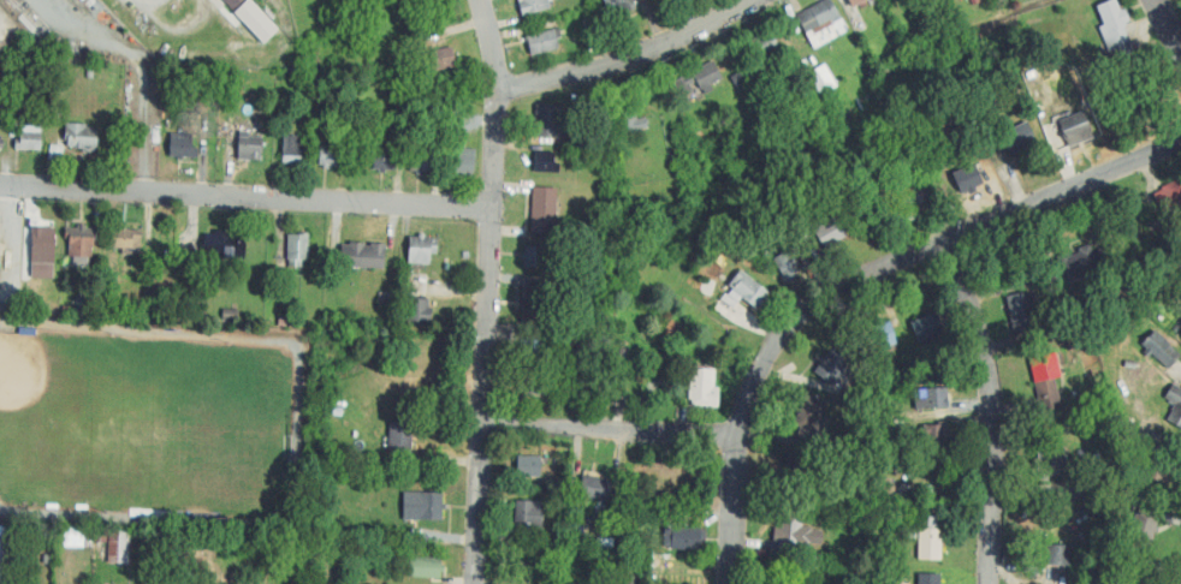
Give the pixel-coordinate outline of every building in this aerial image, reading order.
[(234,9),(244,0),(226,0),(234,9)] [(522,16),(550,8),(548,0),(523,0),(523,1),(518,2),(522,16)] [(609,17),(604,0),(632,0),(635,10),(609,17)] [(795,14),(822,0),(831,0),(838,14),(805,32),(795,14)] [(851,8),(847,0),(867,0),(851,8)] [(1094,6),(1109,0),(1116,0),(1120,10),(1124,8),(1130,20),(1123,23),(1134,50),(1117,58),(1094,6)] [(526,35),(530,55),(558,48),(553,29),(526,35)] [(451,46),(456,66),(432,71),(428,50),(451,46)] [(712,61),(720,78),(700,89),(695,81),(689,84),(693,91),(682,96),(673,81),(684,75),(686,76),(692,72),(692,71),(712,61)] [(810,70),(822,93),(837,85),(825,62),(810,70)] [(737,85),(749,81),(745,69),(733,73),(737,85)] [(633,100),(636,119),(645,117),(647,127),(618,132),(613,103),(633,100)] [(560,105),(559,137),(534,136),(536,103),(560,105)] [(1082,111),(1091,132),(1067,142),(1058,121),(1082,111)] [(1026,121),(1035,142),(1011,154),(1002,133),(1026,121)] [(65,123),(85,124),(85,126),(96,127),(95,147),(66,145),(67,139),(64,139),(65,123)] [(40,135),(40,150),(13,149),(13,139),(19,139),(19,133),(40,135)] [(281,162),(301,162),(302,135),(283,133),(281,162)] [(262,136),(261,161),(249,160),(249,156),(238,155),(238,135),(262,136)] [(168,156),(197,157),(197,148),(191,148),(191,139),(170,138),(168,156)] [(392,169),(394,144),(375,143),(373,168),(392,169)] [(64,144),(49,144),(48,159),(63,159),(64,144)] [(338,145),(337,165),(316,163),(317,144),(338,145)] [(553,151),(553,163),(559,163),(558,173),(534,172),(535,150),(553,151)] [(409,171),(431,172),(432,154),(410,153),(409,171)] [(452,172),(471,175),(475,155),(455,153),(452,172)] [(974,163),(983,183),(957,195),(948,174),(974,163)] [(1161,186),(1180,176),(1180,218),(1180,219),(1174,208),(1164,213),(1155,195),(1162,190),(1161,186)] [(933,183),(940,202),(903,216),(896,198),(933,183)] [(557,189),(553,234),(530,233),(533,186),(557,189)] [(835,215),(847,236),(824,249),(812,228),(835,215)] [(32,227),(42,227),(42,236),(54,236),(52,262),(42,262),(43,251),(31,251),(32,227)] [(94,245),(94,228),(65,227),(65,238),(69,238),(69,255),(91,256),(91,245),(94,245)] [(141,230),(140,240),(132,239),(131,249),(109,246),(112,227),(141,230)] [(202,257),(244,260),(245,237),(204,234),(202,257)] [(287,234),(308,236),(307,260),(302,260),(302,267),(289,267),(289,258),(286,258),(287,234)] [(437,238),(437,254),(431,254),(429,266),(406,264),(408,237),(437,238)] [(385,244),(384,269),(339,267),(340,244),(349,245),(349,243),(364,244),(363,246),(370,246),(370,244),(385,244)] [(524,245),(524,267),(545,268),(546,246),(524,245)] [(1088,245),(1097,266),(1063,278),(1056,257),(1067,252),(1069,256),(1079,252),(1078,249),(1088,245)] [(773,257),(785,278),(802,268),(791,248),(773,257)] [(740,269),(768,291),(765,297),(768,299),(764,306),(760,303),(756,308),(728,286),(740,269)] [(524,281),(545,282),(544,317),(523,316),(524,281)] [(1031,291),(1039,328),(1015,334),(1007,297),(1031,291)] [(428,298),(428,306),(433,308),(432,323),(408,321),(409,297),(428,298)] [(936,311),(944,332),(918,342),(910,322),(936,311)] [(890,321),(896,342),(871,350),(865,328),(890,321)] [(521,339),(520,362),(544,363),(544,356),(556,356),(556,345),(545,345),(545,340),(521,339)] [(830,350),(849,363),(833,386),(814,373),(830,350)] [(1028,359),(1056,352),(1062,376),(1055,379),(1061,406),(1041,411),(1028,359)] [(690,367),(714,369),(713,387),(719,387),(718,407),(692,405),(692,399),(688,399),(690,367)] [(1171,382),(1180,388),(1180,428),(1165,419),(1175,404),(1163,397),(1171,382)] [(946,386),(948,407),(926,409),(925,387),(946,386)] [(806,394),(827,401),(817,433),(795,425),(806,394)] [(413,423),(410,454),(387,452),(390,422),(413,423)] [(921,423),(949,423),(949,435),(944,435),(944,443),(927,445),(927,433),(922,434),(921,423)] [(1150,445),(1175,453),(1164,484),(1139,476),(1150,445)] [(787,453),(809,455),(806,485),(784,483),(787,453)] [(540,455),(540,477),(516,476),(517,454),(540,455)] [(611,479),(609,500),(580,495),(582,476),(611,479)] [(441,494),(441,520),(403,520),(403,493),(441,494)] [(541,501),(540,528),(521,526),(522,501),(541,501)] [(823,530),(821,543),(811,542),(811,546),(800,544),(800,554),(776,553),(777,541),(773,541),(775,526),(778,528),(779,509),(802,512),(801,526),(812,528),(812,529),(823,530)] [(941,513),(931,513),(930,526),(940,527),(941,513)] [(1135,513),(1158,520),(1147,553),(1126,546),(1135,513)] [(699,526),(698,550),(670,548),(671,525),(699,526)] [(942,528),(940,560),(918,559),(919,528),(942,528)] [(131,563),(131,531),(110,530),(109,562),(131,563)] [(11,536),(9,583),(0,583),(0,535),(11,536)] [(1073,564),(1073,544),(1054,544),(1054,564),(1073,564)] [(441,558),(440,578),(409,577),(410,556),(441,558)] [(939,573),(939,583),(918,583),(919,572),(939,573)]
